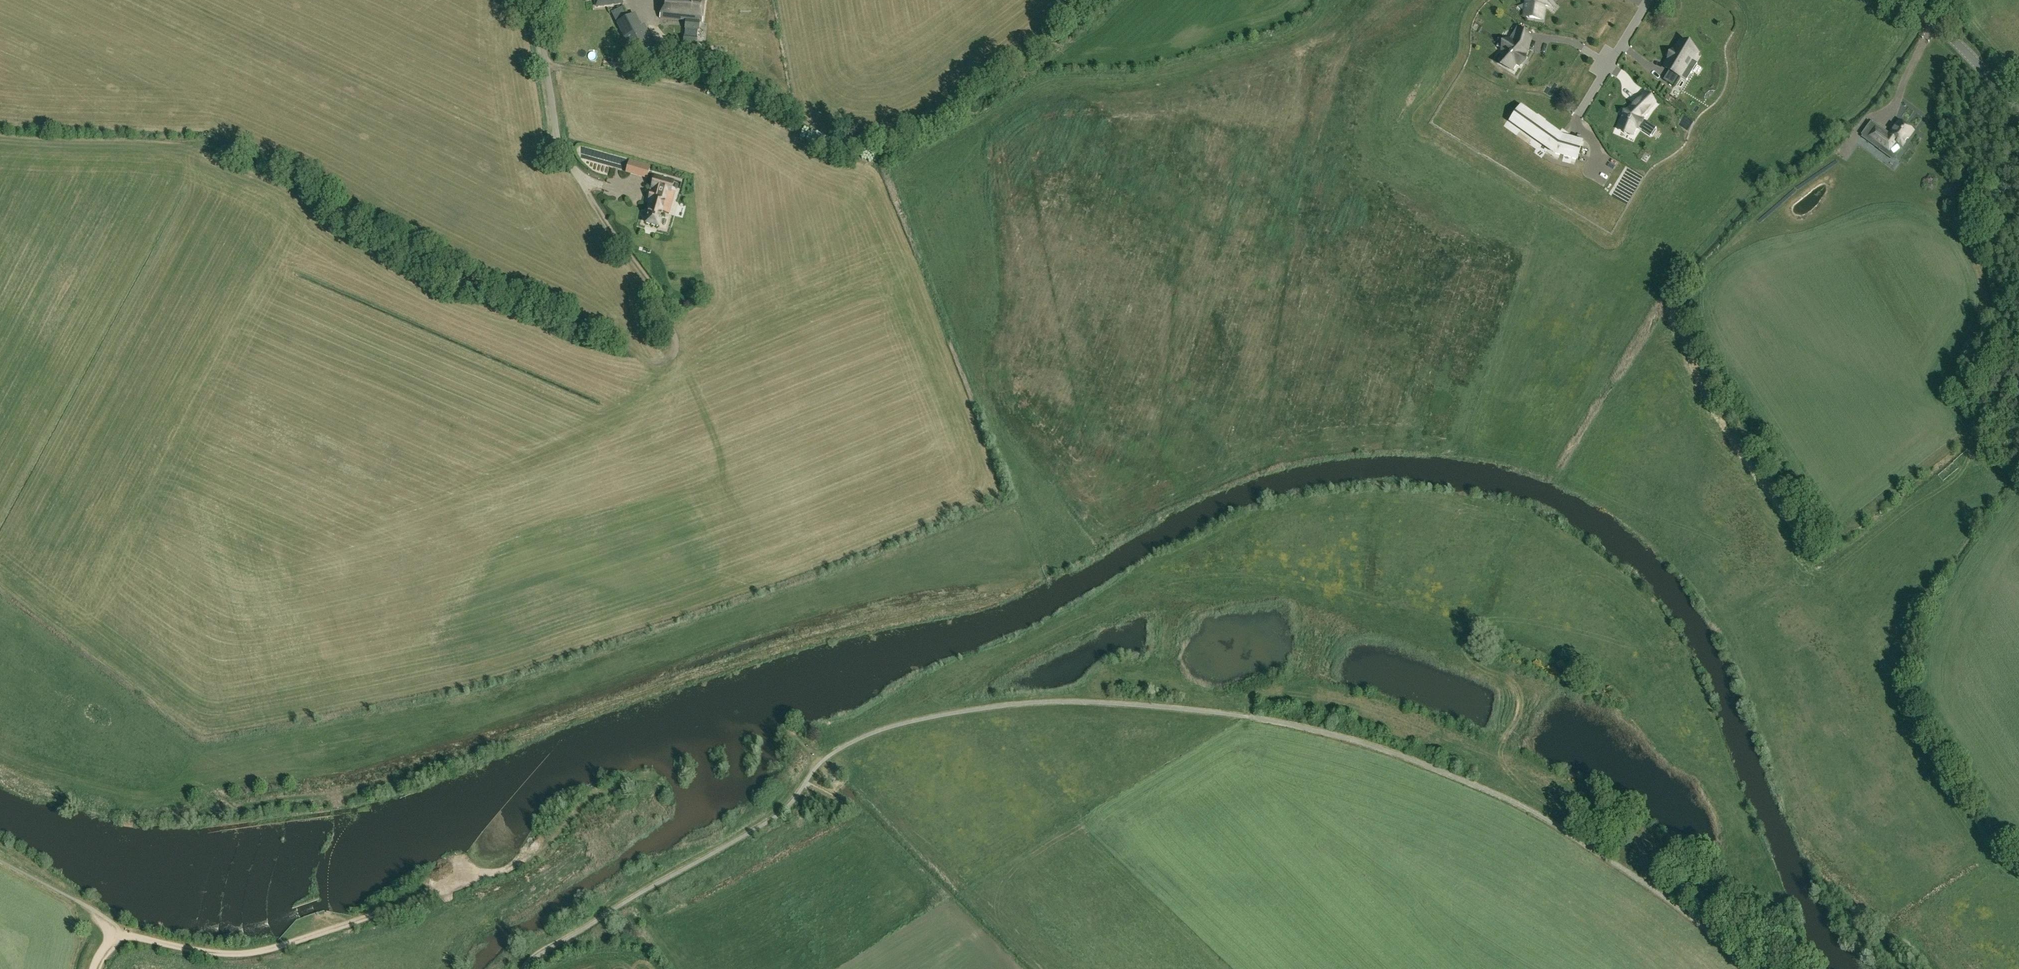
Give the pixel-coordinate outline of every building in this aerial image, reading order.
[(705,0),(662,0),(660,19),(687,22),(686,30),(700,32),(700,23),(703,23),(705,0)] [(1522,11),(1522,14),(1525,17),(1533,15),(1538,3),(1543,0),(1527,0),(1522,11)] [(640,28),(634,16),(618,24),(634,57),(654,45),(644,26),(640,28)] [(1529,34),(1512,32),(1511,41),(1501,44),(1502,53),(1505,56),(1499,66),(1507,79),(1521,80),(1525,73),(1528,77),(1535,72),(1532,64),(1538,43),(1529,34)] [(697,44),(697,36),(684,35),(683,43),(697,44)] [(1692,60),(1696,53),(1697,52),(1682,43),(1684,39),(1683,39),(1675,52),(1670,60),(1666,68),(1687,81),(1692,73),(1686,69),(1692,60)] [(711,68),(712,62),(712,60),(707,59),(704,59),(703,67),(706,67),(711,68)] [(1624,119),(1619,130),(1625,133),(1624,133),(1626,134),(1627,134),(1632,136),(1634,133),(1636,127),(1639,129),(1644,120),(1642,119),(1648,112),(1648,111),(1655,103),(1651,99),(1652,99),(1650,97),(1650,98),(1646,94),(1638,102),(1638,101),(1629,111),(1629,110),(1623,119),(1624,119)] [(1559,136),(1550,129),(1531,115),(1526,112),(1526,113),(1523,117),(1522,117),(1521,119),(1518,124),(1534,136),(1533,137),(1541,143),(1542,141),(1550,147),(1549,148),(1554,152),(1553,152),(1556,154),(1576,160),(1577,157),(1576,157),(1579,146),(1566,142),(1567,140),(1563,139),(1559,136)] [(1875,126),(1869,135),(1890,150),(1900,156),(1902,154),(1907,147),(1904,145),(1910,136),(1909,136),(1912,131),(1899,122),(1889,136),(1875,126)] [(630,161),(626,172),(631,174),(635,162),(630,161)] [(647,223),(647,224),(652,225),(653,225),(658,227),(659,226),(660,223),(662,212),(669,214),(673,201),(666,199),(668,191),(671,192),(673,185),(674,181),(656,176),(654,180),(652,188),(652,189),(653,189),(652,194),(651,193),(650,194),(649,199),(651,200),(648,208),(651,209),(648,219),(647,223)]
